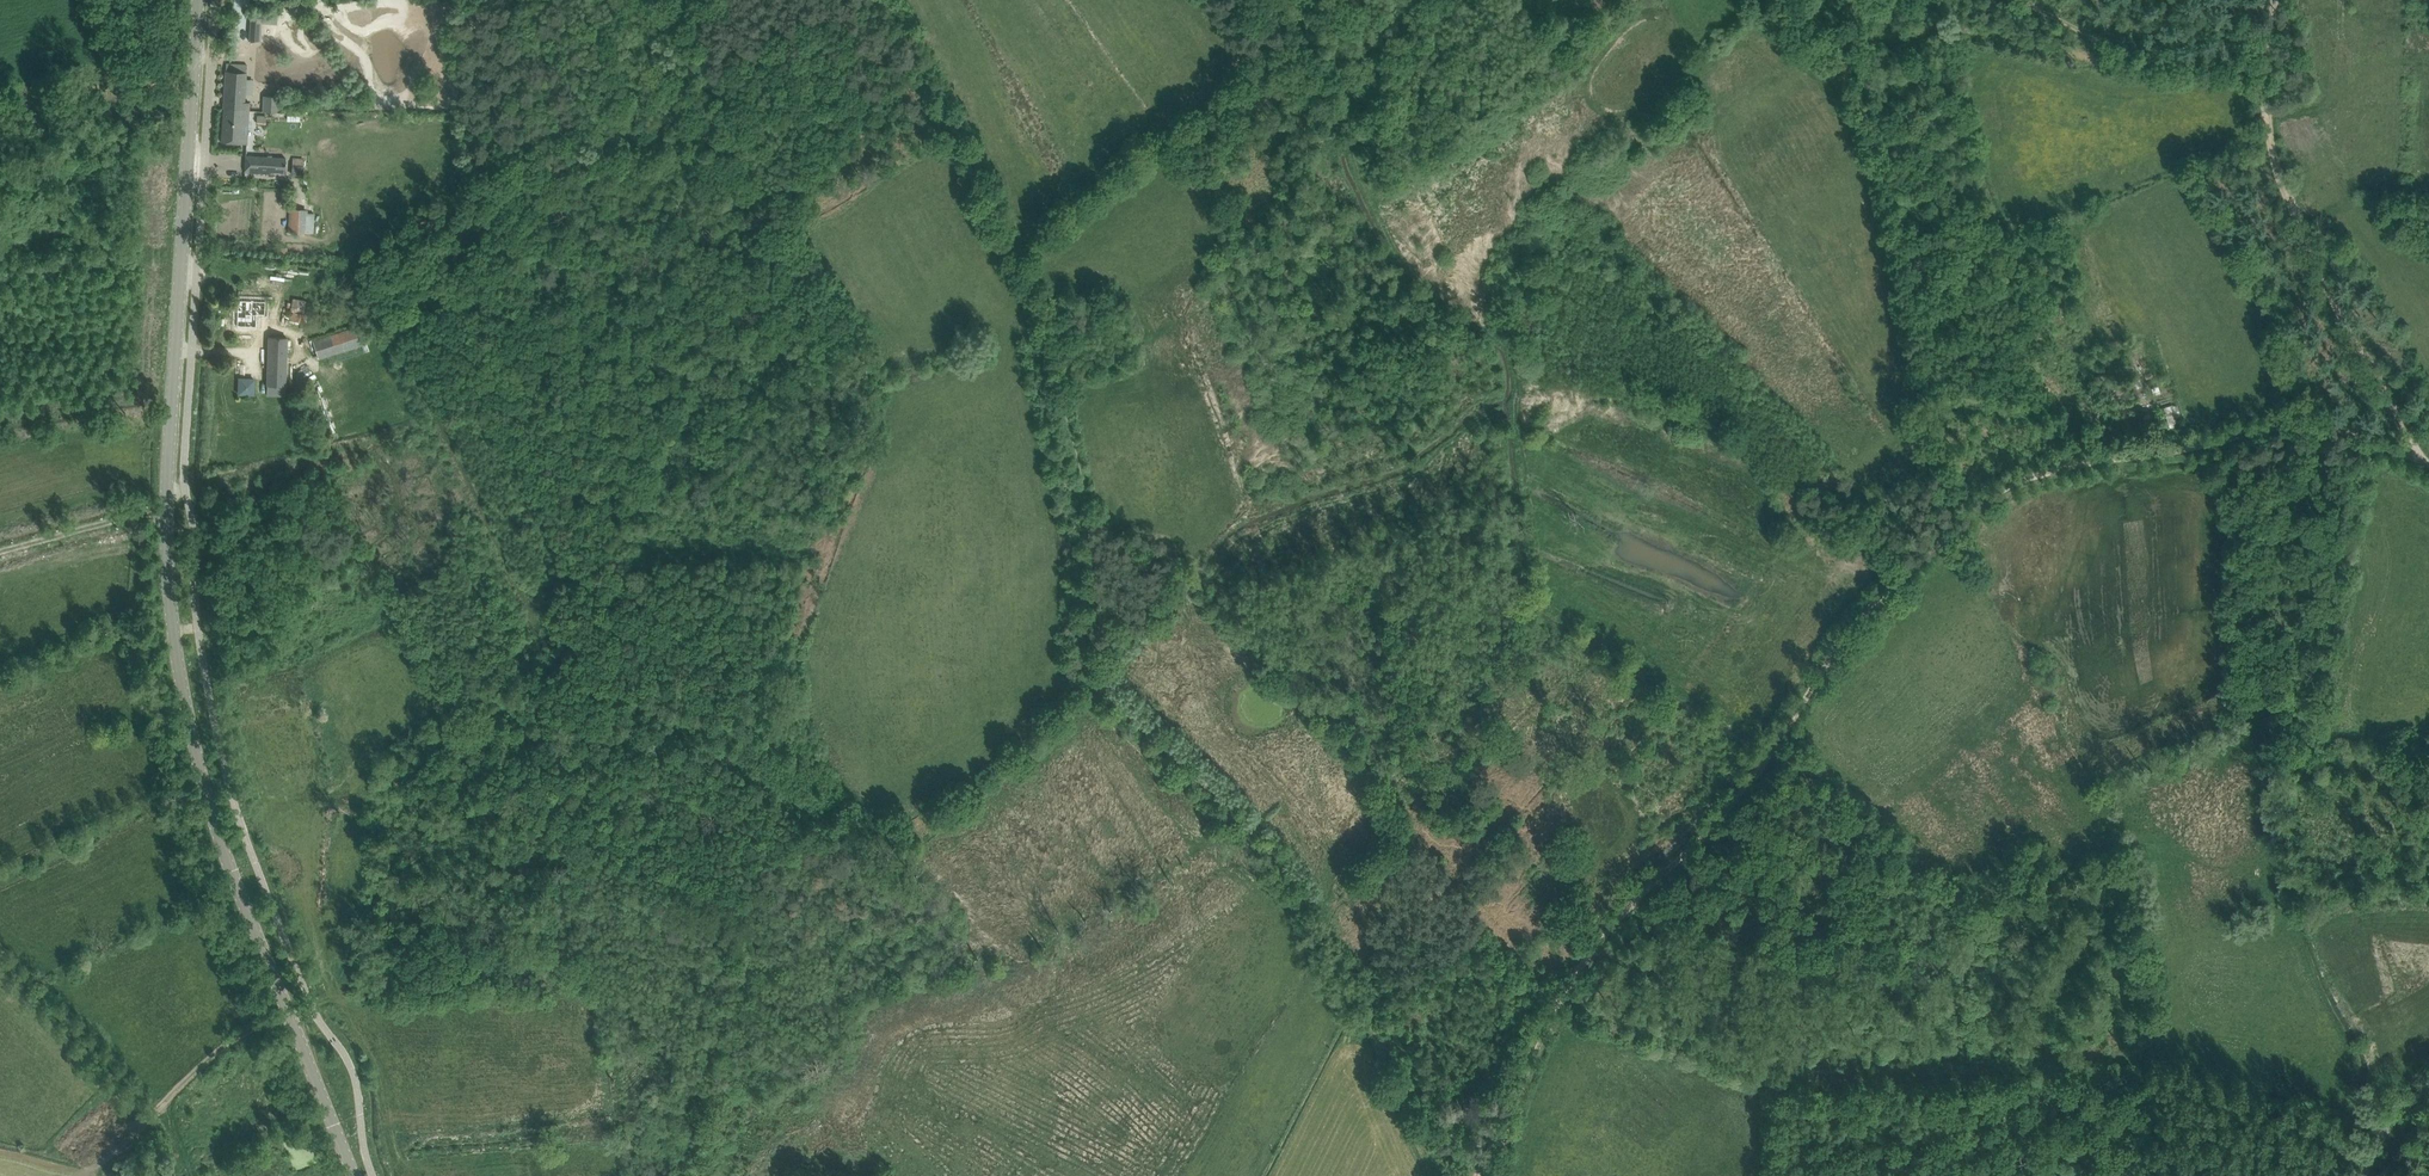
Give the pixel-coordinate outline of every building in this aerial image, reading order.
[(257,41),(259,20),(277,21),(278,12),(251,11),(249,40),(257,41)] [(224,93),(228,94),(228,101),(224,101),(223,109),(249,110),(250,102),(245,102),(247,72),(246,72),(247,64),(226,63),(224,93)] [(354,92),(345,99),(350,105),(359,98),(354,92)] [(278,113),(279,97),(261,95),(260,111),(278,113)] [(247,144),(249,110),(223,109),(221,142),(247,144)] [(257,116),(257,123),(265,124),(266,116),(257,116)] [(285,174),(286,158),(245,155),(245,172),(274,174),(274,172),(280,172),(280,174),(285,174)] [(306,234),(307,212),(288,211),(287,233),(306,234)] [(238,297),(237,321),(255,322),(256,309),(264,309),(264,298),(238,297)] [(289,319),(304,322),(306,313),(290,310),(289,319)] [(364,343),(359,325),(312,339),(318,358),(364,343)] [(287,395),(289,338),(269,337),(267,394),(287,395)] [(301,386),(312,385),(312,375),(301,376),(301,386)] [(239,395),(257,394),(257,379),(238,380),(239,395)] [(2174,403),(2162,408),(2169,427),(2178,424),(2175,416),(2179,415),(2174,403)] [(295,410),(290,412),(292,419),(298,417),(295,410)]
